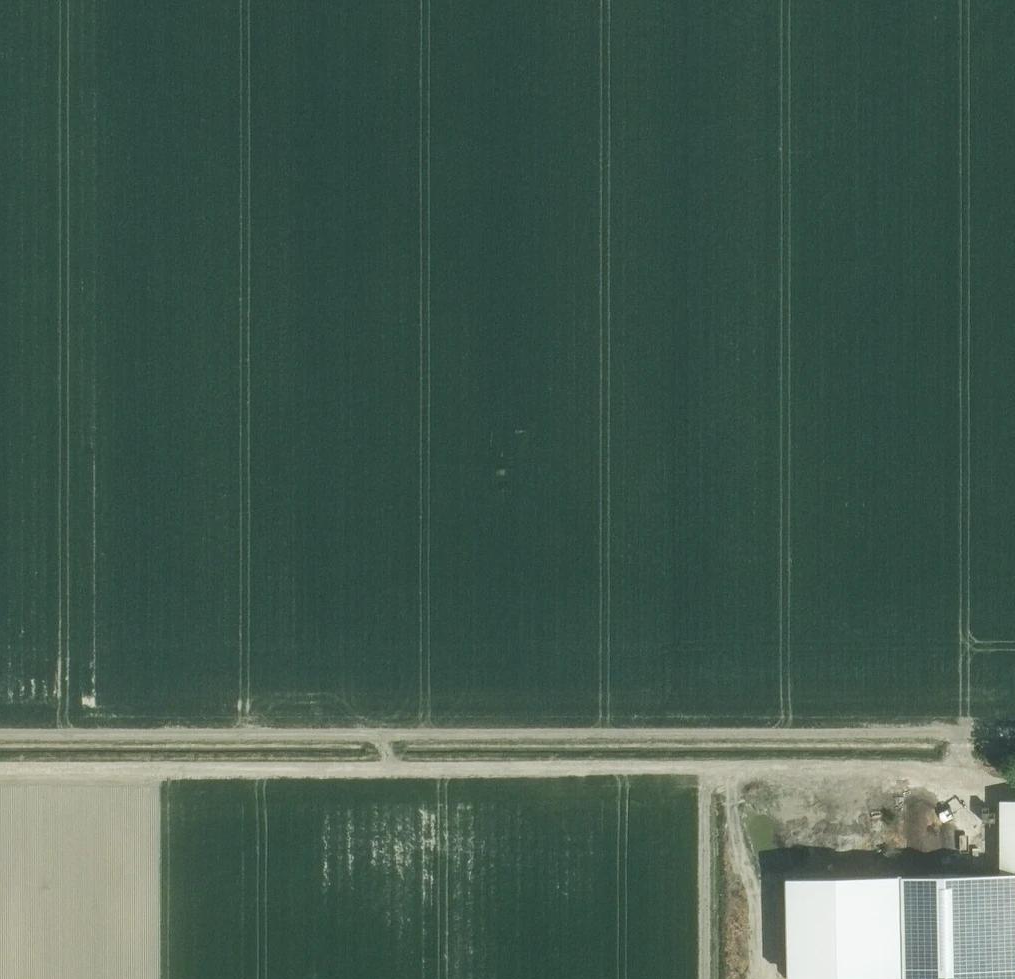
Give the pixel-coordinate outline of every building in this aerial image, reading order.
[(999,800),(999,873),(1014,873),(1014,800),(999,800)] [(903,977),(901,875),(791,877),(793,978),(903,978),(903,977)]
